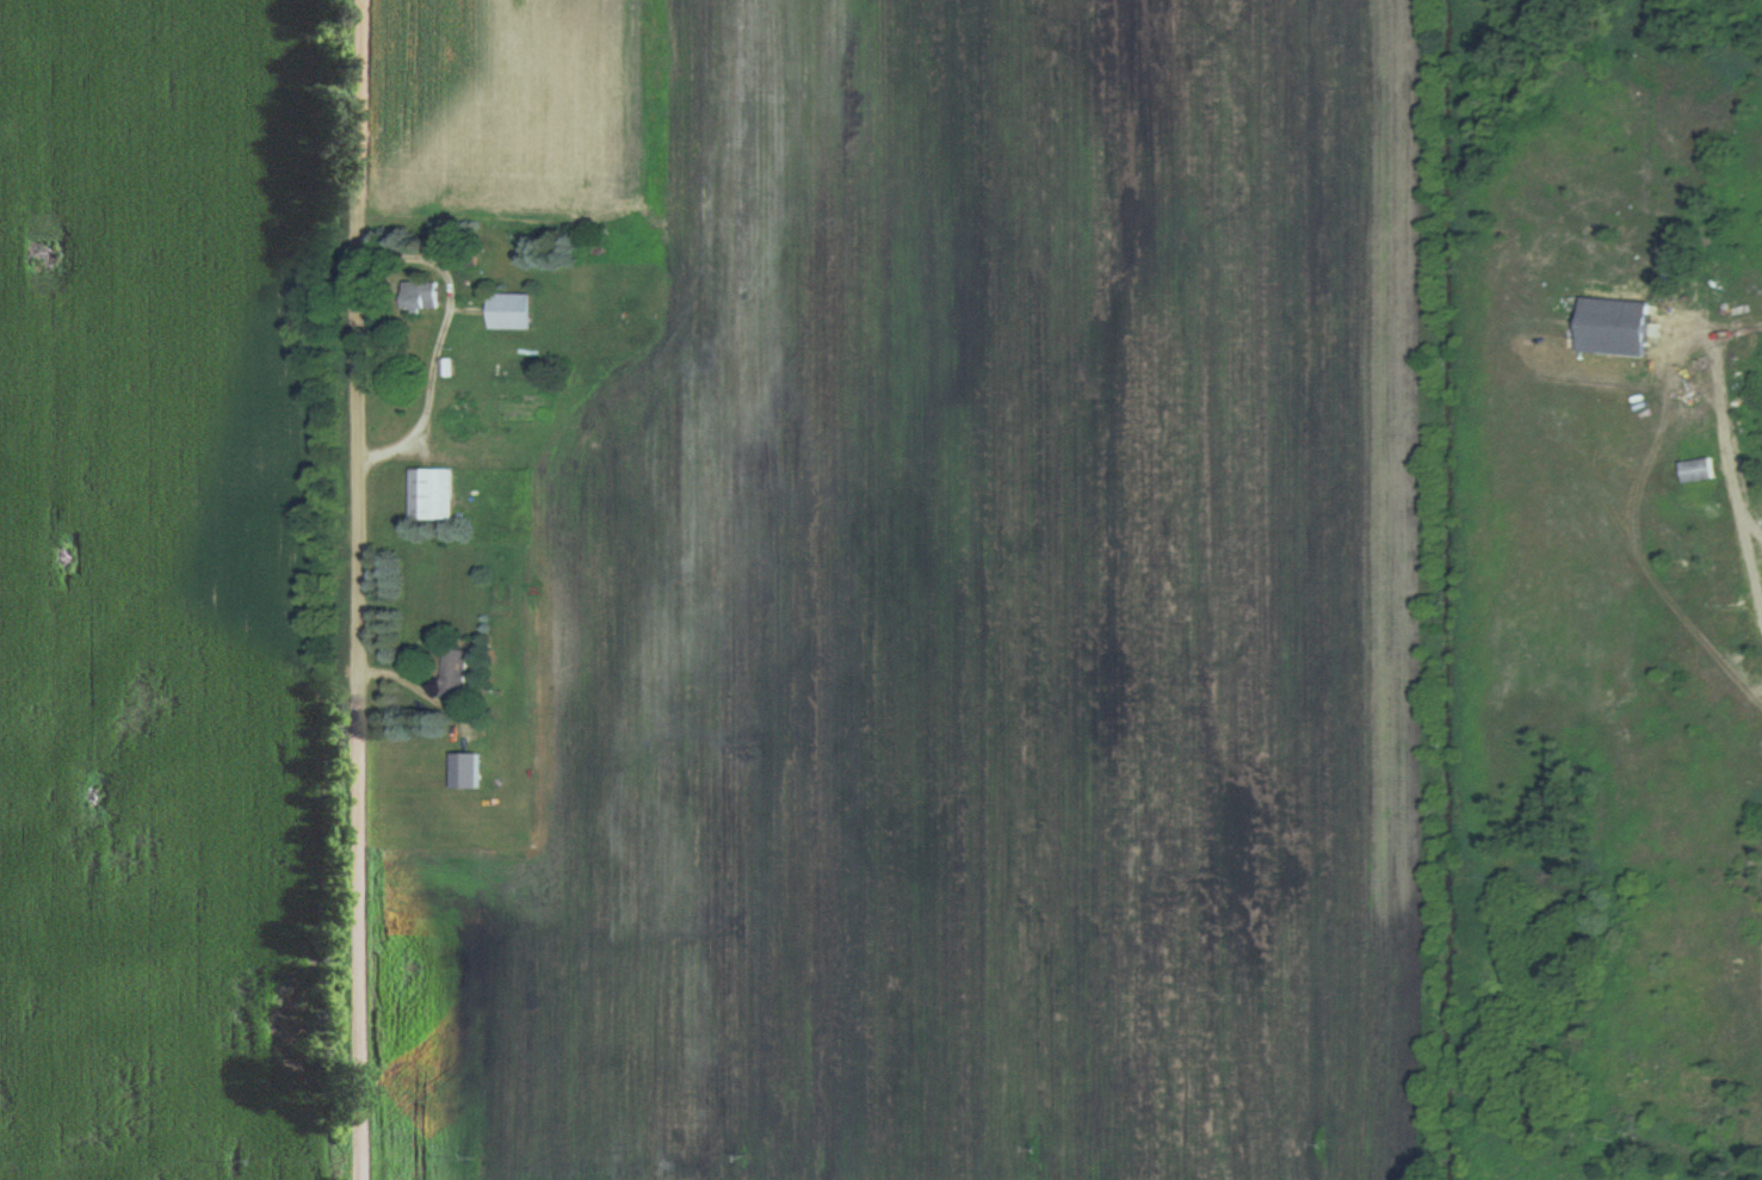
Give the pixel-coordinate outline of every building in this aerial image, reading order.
[(442,281),(404,281),(404,310),(442,310),(442,281)] [(535,294),(493,294),(493,330),(535,330),(535,294)] [(1649,302),(1581,299),(1578,354),(1646,357),(1649,302)] [(413,522),(454,522),(454,471),(413,471),(413,522)] [(470,652),(455,650),(450,700),(465,701),(470,652)] [(453,790),(481,790),(481,755),(453,755),(453,790)]
